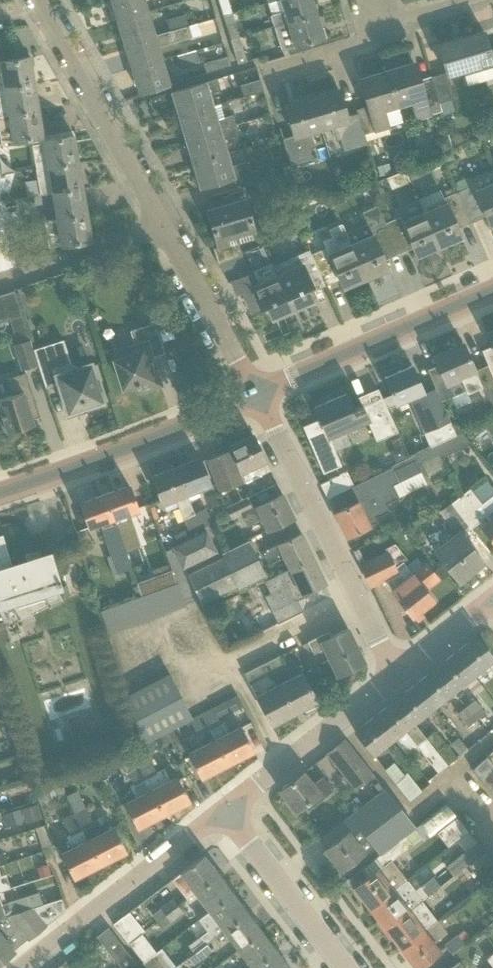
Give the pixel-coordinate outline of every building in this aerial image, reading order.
[(117,20),(147,12),(143,0),(111,0),(117,20)] [(223,16),(231,13),(227,0),(218,0),(223,16)] [(267,3),(274,26),(317,14),(312,0),(276,0),(267,3)] [(147,12),(117,20),(125,46),(154,37),(154,36),(147,12)] [(231,13),(223,16),(230,40),(238,37),(231,13)] [(164,20),(168,32),(187,26),(184,14),(164,20)] [(317,14),(274,26),(281,50),(324,38),(317,14)] [(260,46),(273,42),(266,19),(253,22),(260,46)] [(154,37),(125,46),(132,69),(162,61),(158,48),(201,34),(197,23),(187,26),(168,32),(154,36),(154,37)] [(439,104),(455,99),(448,79),(463,74),(465,84),(492,76),(492,50),(489,51),(483,32),(438,46),(445,73),(430,77),(439,104)] [(238,37),(230,40),(237,63),(246,61),(242,47),(238,37)] [(216,59),(202,63),(205,73),(229,66),(222,43),(212,46),(216,59)] [(195,50),(176,55),(179,66),(198,61),(195,50)] [(0,61),(0,88),(33,83),(29,57),(0,61)] [(162,61),(132,69),(139,93),(169,84),(162,61)] [(402,66),(386,71),(398,108),(410,105),(415,122),(432,117),(431,115),(441,112),(439,104),(430,77),(418,80),(414,67),(410,68),(410,71),(404,72),(402,66)] [(357,114),(365,141),(389,135),(388,130),(390,129),(389,126),(403,123),(398,108),(386,71),(359,79),(367,106),(355,109),(357,114)] [(215,79),(171,92),(178,116),(212,106),(208,93),(219,90),(215,79)] [(0,88),(0,116),(8,114),(38,109),(33,83),(0,88)] [(338,90),(311,97),(321,132),(331,128),(335,142),(339,141),(342,152),(367,145),(365,141),(357,114),(346,117),(338,90)] [(281,140),(290,168),(312,162),(308,150),(314,148),(311,134),(321,132),(311,97),(284,105),(293,136),(281,140)] [(212,106),(178,116),(185,140),(235,125),(232,115),(216,120),(212,106)] [(0,143),(30,138),(42,136),(38,109),(8,114),(0,116),(0,143)] [(235,125),(185,140),(192,163),(226,153),(222,140),(238,135),(235,125)] [(77,162),(73,135),(43,140),(42,136),(30,138),(36,169),(47,166),(77,162)] [(434,139),(437,153),(452,148),(448,135),(434,139)] [(226,153),(192,163),(199,187),(233,177),(236,189),(260,182),(257,170),(249,172),(246,162),(230,167),(226,153)] [(77,162),(47,166),(36,169),(34,169),(38,195),(52,193),(82,188),(77,162)] [(457,192),(458,192),(470,220),(485,214),(489,225),(492,223),(492,172),(492,170),(469,180),(472,186),(471,186),(467,178),(453,184),(457,192)] [(82,188),(52,193),(56,218),(57,218),(86,213),(82,188)] [(446,203),(424,213),(438,247),(461,237),(456,226),(470,220),(458,192),(457,192),(443,198),(446,203)] [(244,199),(225,205),(206,210),(217,247),(213,248),(217,264),(242,256),(238,243),(256,238),(244,199)] [(0,202),(0,229),(7,228),(8,228),(8,227),(20,225),(17,205),(5,207),(4,201),(0,202)] [(365,223),(345,232),(365,278),(387,269),(383,258),(397,251),(385,223),(384,223),(376,206),(361,212),(365,223)] [(56,219),(44,221),(49,247),(61,245),(61,246),(91,241),(86,213),(57,218),(56,218),(56,219)] [(399,217),(385,223),(397,251),(411,245),(416,256),(438,247),(424,213),(402,222),(399,217)] [(325,249),(311,255),(322,281),(323,283),(338,277),(343,288),(365,278),(345,232),(342,224),(328,229),(332,237),(322,241),(322,243),(325,249)] [(7,228),(0,229),(0,271),(15,266),(8,228),(7,228)] [(293,267),(275,275),(291,311),(312,301),(306,288),(322,281),(311,255),(311,256),(308,250),(289,258),(293,267)] [(254,271),(249,273),(231,282),(236,294),(242,291),(251,312),(266,306),(271,319),(291,311),(275,275),(258,283),(254,271)] [(0,295),(8,320),(22,316),(14,291),(0,295)] [(0,295),(0,323),(8,320),(0,295)] [(138,387),(139,391),(159,384),(151,357),(164,353),(160,341),(156,329),(154,323),(129,331),(134,346),(129,347),(132,355),(114,360),(122,388),(134,384),(136,387),(138,387)] [(156,329),(160,341),(172,337),(169,325),(156,329)] [(487,365),(492,376),(492,378),(492,330),(486,332),(492,346),(481,351),(487,365)] [(63,339),(33,349),(38,365),(45,387),(57,383),(67,414),(103,402),(91,363),(78,367),(70,363),(63,339)] [(16,344),(14,345),(21,370),(38,365),(33,349),(30,340),(29,340),(16,344)] [(435,389),(440,400),(466,389),(467,391),(473,389),(479,403),(487,400),(492,413),(492,378),(492,376),(487,365),(474,370),(462,343),(433,356),(437,365),(427,370),(435,389)] [(201,365),(194,352),(182,359),(189,372),(201,365)] [(449,420),(440,400),(435,389),(423,394),(411,365),(384,377),(395,404),(409,398),(423,430),(424,430),(432,446),(435,445),(455,435),(450,424),(448,420),(449,420)] [(1,414),(7,433),(33,424),(30,415),(38,413),(25,373),(5,380),(11,396),(0,400),(0,412),(1,414)] [(315,407),(320,419),(334,451),(350,444),(344,431),(367,421),(376,441),(397,432),(382,398),(362,406),(362,404),(352,409),(345,394),(315,407)] [(334,451),(320,419),(302,426),(322,473),(341,465),(334,451)] [(455,435),(435,445),(441,457),(468,444),(462,431),(455,435)] [(227,478),(215,483),(218,493),(225,490),(252,479),(270,470),(252,434),(228,446),(230,450),(218,455),(227,478)] [(357,501),(334,513),(345,537),(376,522),(374,517),(388,511),(385,503),(425,483),(417,467),(432,460),(434,466),(442,462),(435,445),(432,446),(390,467),(353,486),(350,487),(357,501)] [(205,459),(213,478),(215,483),(227,478),(218,455),(205,459)] [(199,457),(175,467),(186,494),(210,485),(199,457)] [(161,504),(175,499),(191,533),(202,528),(195,514),(194,514),(185,494),(186,494),(175,467),(151,477),(161,504)] [(346,471),(320,484),(327,498),(350,487),(353,486),(346,471)] [(129,485),(103,495),(124,551),(133,548),(138,546),(126,514),(137,510),(129,485)] [(492,542),(492,494),(481,503),(469,488),(451,502),(452,503),(468,525),(471,529),(479,522),(481,526),(492,542)] [(247,497),(225,508),(229,519),(239,514),(245,526),(260,519),(266,531),(293,517),(281,494),(252,508),(247,497)] [(80,503),(86,522),(89,528),(100,524),(111,555),(105,557),(111,575),(129,569),(134,581),(135,580),(130,568),(124,551),(103,495),(80,503)] [(434,551),(445,566),(458,582),(483,562),(459,532),(468,525),(452,503),(438,512),(456,534),(434,551)] [(205,509),(195,514),(202,528),(211,523),(205,509)] [(172,547),(182,568),(216,551),(206,531),(172,547)] [(283,557),(289,570),(313,558),(300,533),(262,551),(268,564),(283,557)] [(42,593),(49,607),(63,600),(49,554),(38,558),(35,551),(24,554),(27,561),(11,566),(2,534),(0,534),(0,606),(42,593)] [(221,553),(223,557),(236,586),(238,590),(265,576),(248,540),(221,553)] [(386,552),(359,565),(370,587),(383,580),(412,617),(433,601),(424,590),(438,579),(425,563),(412,573),(402,562),(393,549),(387,553),(386,552)] [(223,557),(187,575),(201,603),(236,586),(223,557)] [(313,558),(289,570),(295,582),(281,589),(288,605),(319,590),(317,586),(325,582),(313,558)] [(157,575),(139,582),(144,595),(154,591),(155,591),(166,587),(167,586),(176,583),(171,569),(170,570),(167,563),(154,568),(157,575)] [(176,583),(166,587),(174,609),(185,605),(177,583),(176,583)] [(166,587),(155,591),(163,613),(174,609),(166,587)] [(155,591),(144,595),(152,617),(163,613),(155,591)] [(144,595),(133,599),(141,621),(152,617),(144,595)] [(133,599),(122,603),(130,625),(141,621),(133,599)] [(251,620),(273,610),(269,601),(247,610),(251,620)] [(118,604),(111,607),(119,629),(130,625),(122,603),(118,604)] [(111,607),(100,611),(108,633),(119,629),(111,607)] [(277,609),(254,620),(260,632),(283,620),(277,609)] [(322,634),(307,642),(313,653),(323,648),(336,675),(364,662),(347,628),(325,639),(322,634)] [(455,652),(473,675),(492,659),(492,658),(475,636),(455,652)] [(455,652),(435,668),(453,691),(473,675),(455,652)] [(279,655),(267,661),(272,672),(285,666),(279,655)] [(244,673),(249,684),(272,672),(267,661),(244,673)] [(435,668),(414,684),(432,707),(453,691),(435,668)] [(301,673),(279,684),(293,713),(316,701),(301,673)] [(169,674),(126,696),(141,745),(166,733),(177,727),(190,720),(192,719),(192,718),(169,674)] [(279,684),(256,696),(271,725),(293,713),(279,684)] [(414,684),(394,700),(412,723),(432,707),(414,684)] [(394,700),(374,715),(393,738),(392,739),(405,755),(416,746),(437,772),(446,765),(435,751),(425,738),(412,723),(394,700)] [(473,700),(465,706),(476,719),(484,712),(473,700)] [(476,719),(465,706),(456,714),(467,726),(476,719)] [(212,708),(200,714),(208,729),(220,723),(219,721),(212,708)] [(192,719),(190,720),(197,735),(202,732),(208,729),(200,714),(192,718),(192,719)] [(374,715),(354,731),(372,754),(392,739),(393,738),(374,715)] [(224,722),(209,730),(214,740),(227,765),(253,751),(240,726),(229,732),(224,722)] [(177,727),(166,733),(176,754),(188,748),(177,727)] [(433,731),(425,738),(435,751),(446,765),(455,759),(433,731)] [(458,737),(449,744),(459,755),(467,749),(458,737)] [(344,739),(326,754),(354,790),(373,775),(344,739)] [(214,740),(187,753),(191,760),(200,778),(227,765),(214,740)] [(142,747),(131,753),(163,815),(189,801),(176,776),(169,780),(162,767),(155,771),(146,754),(142,747)] [(124,803),(127,810),(136,828),(163,815),(131,753),(130,751),(117,755),(132,784),(128,786),(134,798),(124,803)] [(471,771),(480,780),(491,769),(492,767),(492,765),(486,757),(471,771)] [(394,763),(385,770),(395,783),(404,776),(394,763)] [(303,772),(279,790),(295,811),(308,801),(312,806),(333,791),(322,776),(312,784),(303,772)] [(56,776),(32,784),(38,802),(64,793),(56,776)] [(484,785),(492,795),(492,777),(484,785)] [(383,789),(377,782),(373,785),(379,793),(383,789)] [(379,793),(359,807),(343,819),(351,829),(324,849),(340,870),(363,853),(364,855),(374,847),(380,854),(405,835),(414,828),(384,789),(383,789),(379,793)] [(37,804),(22,809),(25,820),(26,823),(41,819),(40,815),(37,804)] [(61,854),(64,861),(73,879),(99,865),(87,841),(81,829),(92,823),(84,808),(61,819),(69,834),(66,836),(72,848),(61,854)] [(19,810),(3,815),(7,825),(22,821),(19,810)] [(454,818),(435,832),(446,848),(451,844),(455,841),(468,832),(468,831),(456,816),(454,818)] [(114,828),(87,841),(99,865),(126,852),(114,828)] [(405,835),(380,854),(376,857),(383,865),(390,860),(421,837),(414,828),(405,835)] [(468,832),(456,841),(464,852),(446,867),(453,875),(471,861),(479,855),(483,852),(468,832)] [(471,861),(488,881),(492,877),(492,864),(483,852),(479,855),(471,861)] [(203,854),(171,879),(186,898),(194,892),(218,874),(203,854)] [(353,887),(369,908),(406,880),(390,860),(383,865),(377,870),(376,869),(353,887)] [(8,888),(4,873),(0,875),(0,890),(8,888)] [(194,892),(208,911),(209,912),(233,894),(218,874),(194,892)] [(406,880),(369,908),(384,928),(421,900),(426,897),(425,896),(439,885),(432,876),(413,890),(406,880)] [(83,880),(60,897),(69,908),(91,891),(83,880)] [(42,904),(38,892),(0,904),(0,918),(42,904)] [(187,945),(193,954),(207,943),(206,942),(223,930),(223,931),(247,913),(233,894),(209,912),(208,911),(197,919),(206,931),(187,945)] [(26,939),(27,940),(65,910),(61,898),(42,904),(0,918),(0,959),(26,939)] [(165,915),(177,905),(172,898),(159,908),(165,915)] [(421,900),(384,928),(400,948),(423,930),(415,920),(429,910),(421,900)] [(183,913),(177,905),(165,915),(156,922),(161,929),(183,913)] [(123,916),(112,924),(128,944),(144,932),(128,912),(123,916)] [(247,913),(223,931),(237,949),(261,931),(247,913)] [(423,930),(400,948),(415,967),(418,967),(439,952),(433,943),(446,933),(436,920),(423,930)] [(96,936),(102,943),(96,948),(105,960),(111,955),(121,967),(130,967),(136,963),(108,927),(96,936)] [(463,930),(457,935),(445,944),(452,954),(464,945),(463,943),(469,938),(463,930)] [(251,967),(252,967),(276,950),(261,931),(237,949),(251,967)] [(207,943),(193,954),(199,961),(212,951),(207,943)] [(145,967),(172,967),(174,966),(160,948),(141,962),(145,967)] [(276,950),(252,967),(289,967),(276,950)] [(485,958),(492,967),(491,967),(492,967),(492,952),(485,958)]
